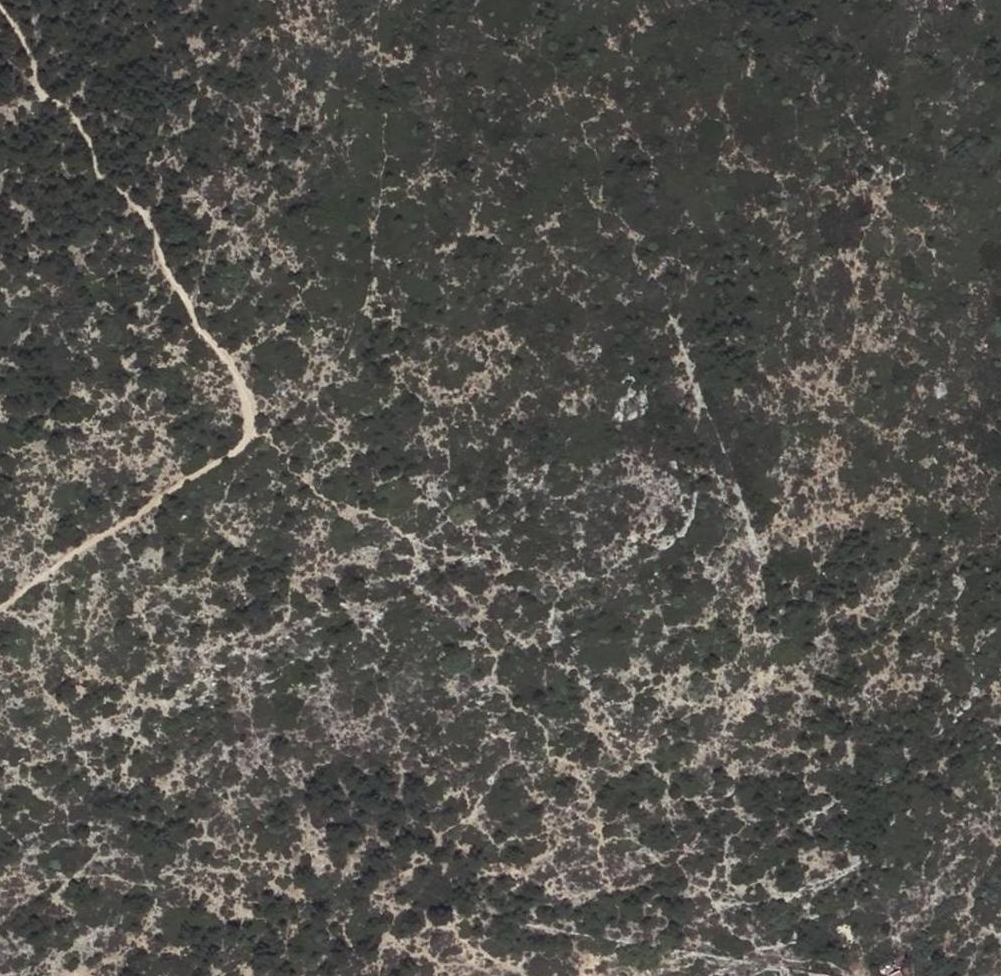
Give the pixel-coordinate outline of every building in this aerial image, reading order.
[(739,967),(707,961),(705,975),(737,975),(739,967)]
